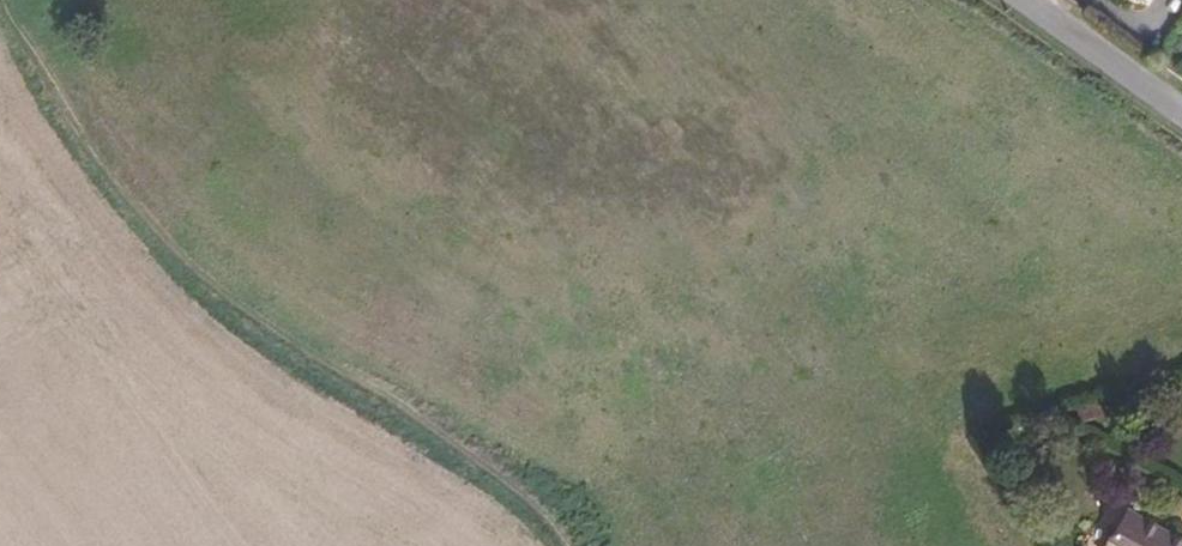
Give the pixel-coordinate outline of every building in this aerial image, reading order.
[(1127,511),(1107,545),(1181,545),(1181,542),(1127,511)]
